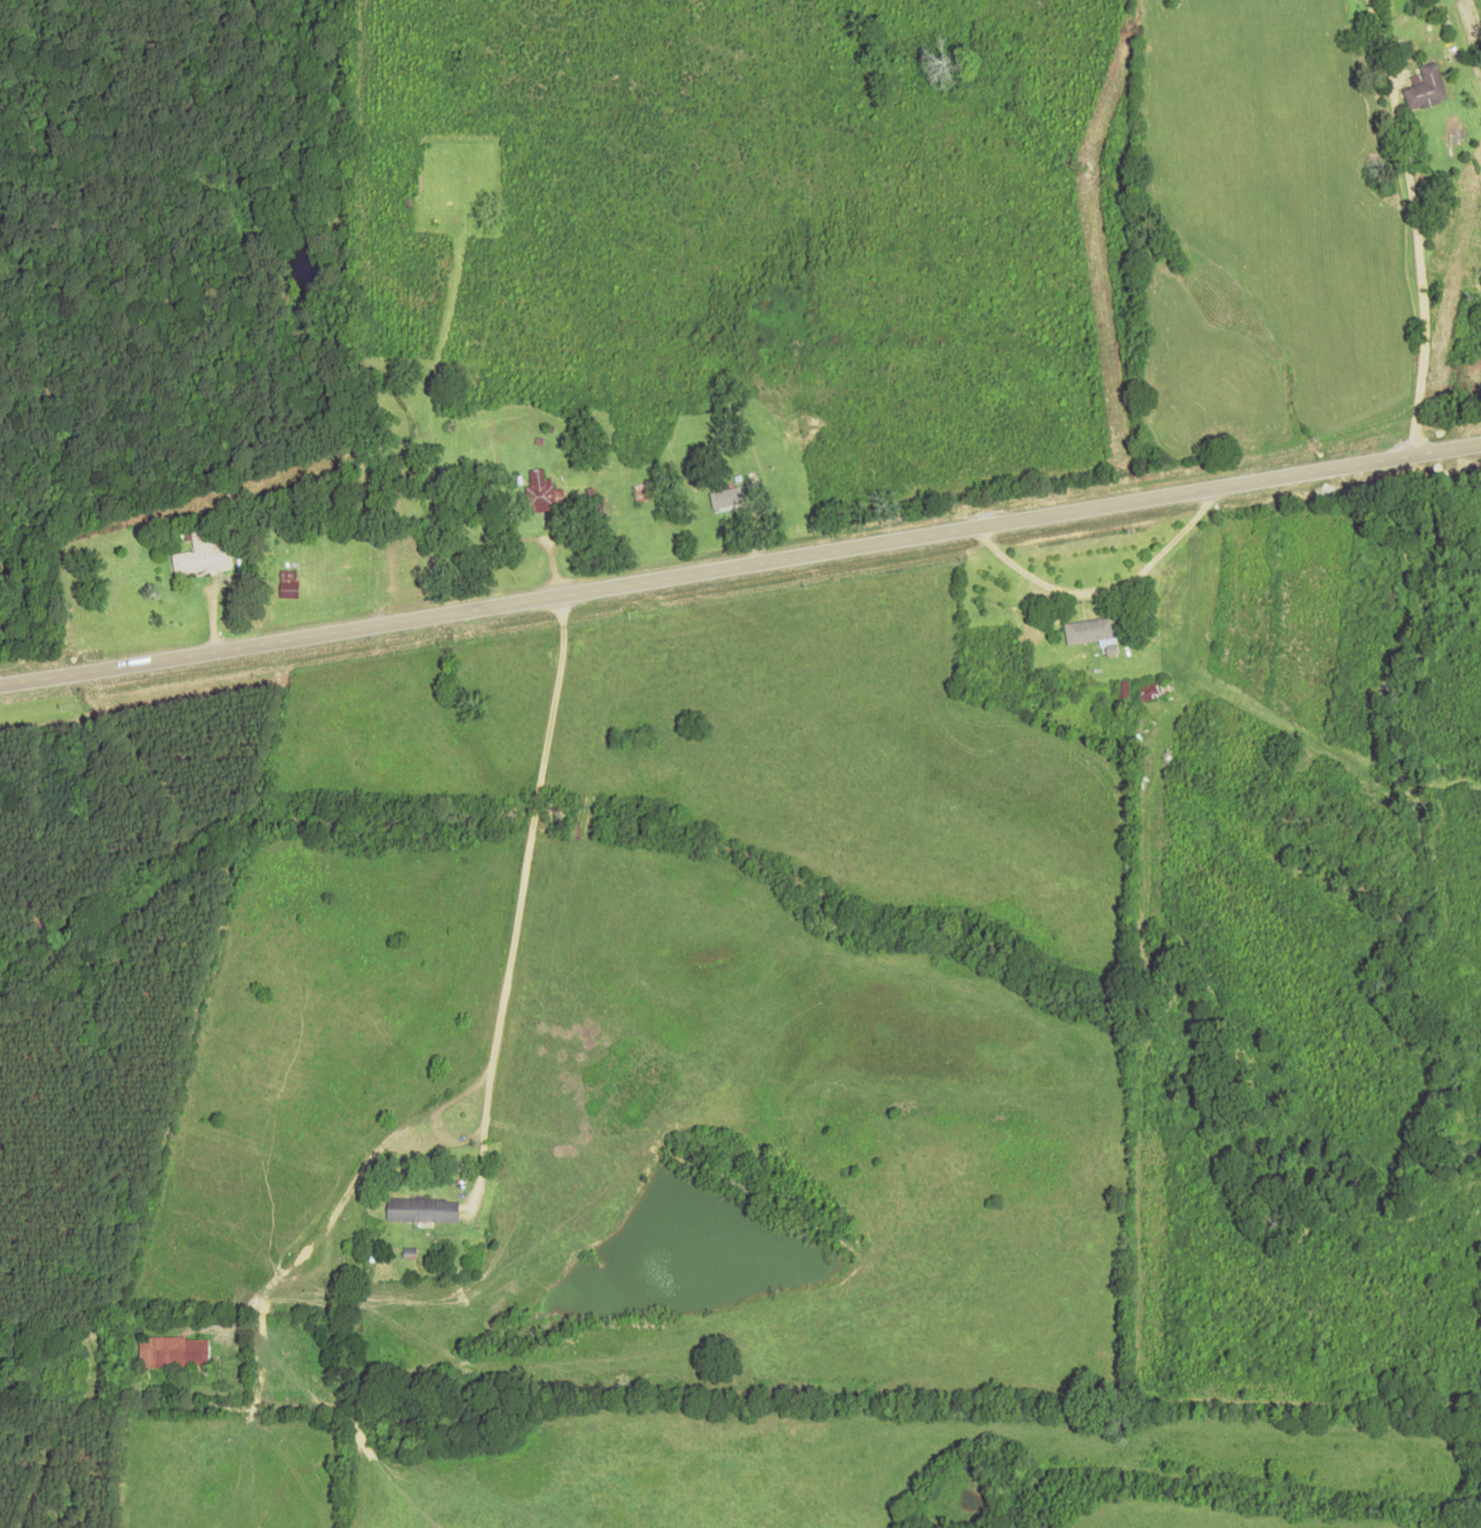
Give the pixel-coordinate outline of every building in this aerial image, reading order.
[(1419,66),(1421,74),(1411,76),(1413,86),(1407,87),(1413,109),(1438,103),(1437,97),(1445,95),(1437,61),(1419,66)] [(531,510),(564,507),(562,489),(553,490),(552,479),(545,479),(543,468),(528,470),(530,486),(528,486),(531,510)] [(638,504),(662,495),(656,479),(632,487),(638,504)] [(712,511),(742,508),(740,487),(709,491),(712,511)] [(191,531),(194,550),(171,554),(175,576),(226,567),(223,545),(215,546),(212,527),(191,531)] [(298,574),(280,573),(279,597),(297,598),(298,574)] [(1129,697),(1128,681),(1115,681),(1116,698),(1129,697)] [(1158,682),(1138,692),(1144,703),(1163,693),(1158,682)] [(386,1221),(457,1223),(458,1200),(386,1198),(386,1221)] [(141,1367),(210,1365),(209,1337),(141,1339),(141,1367)]
